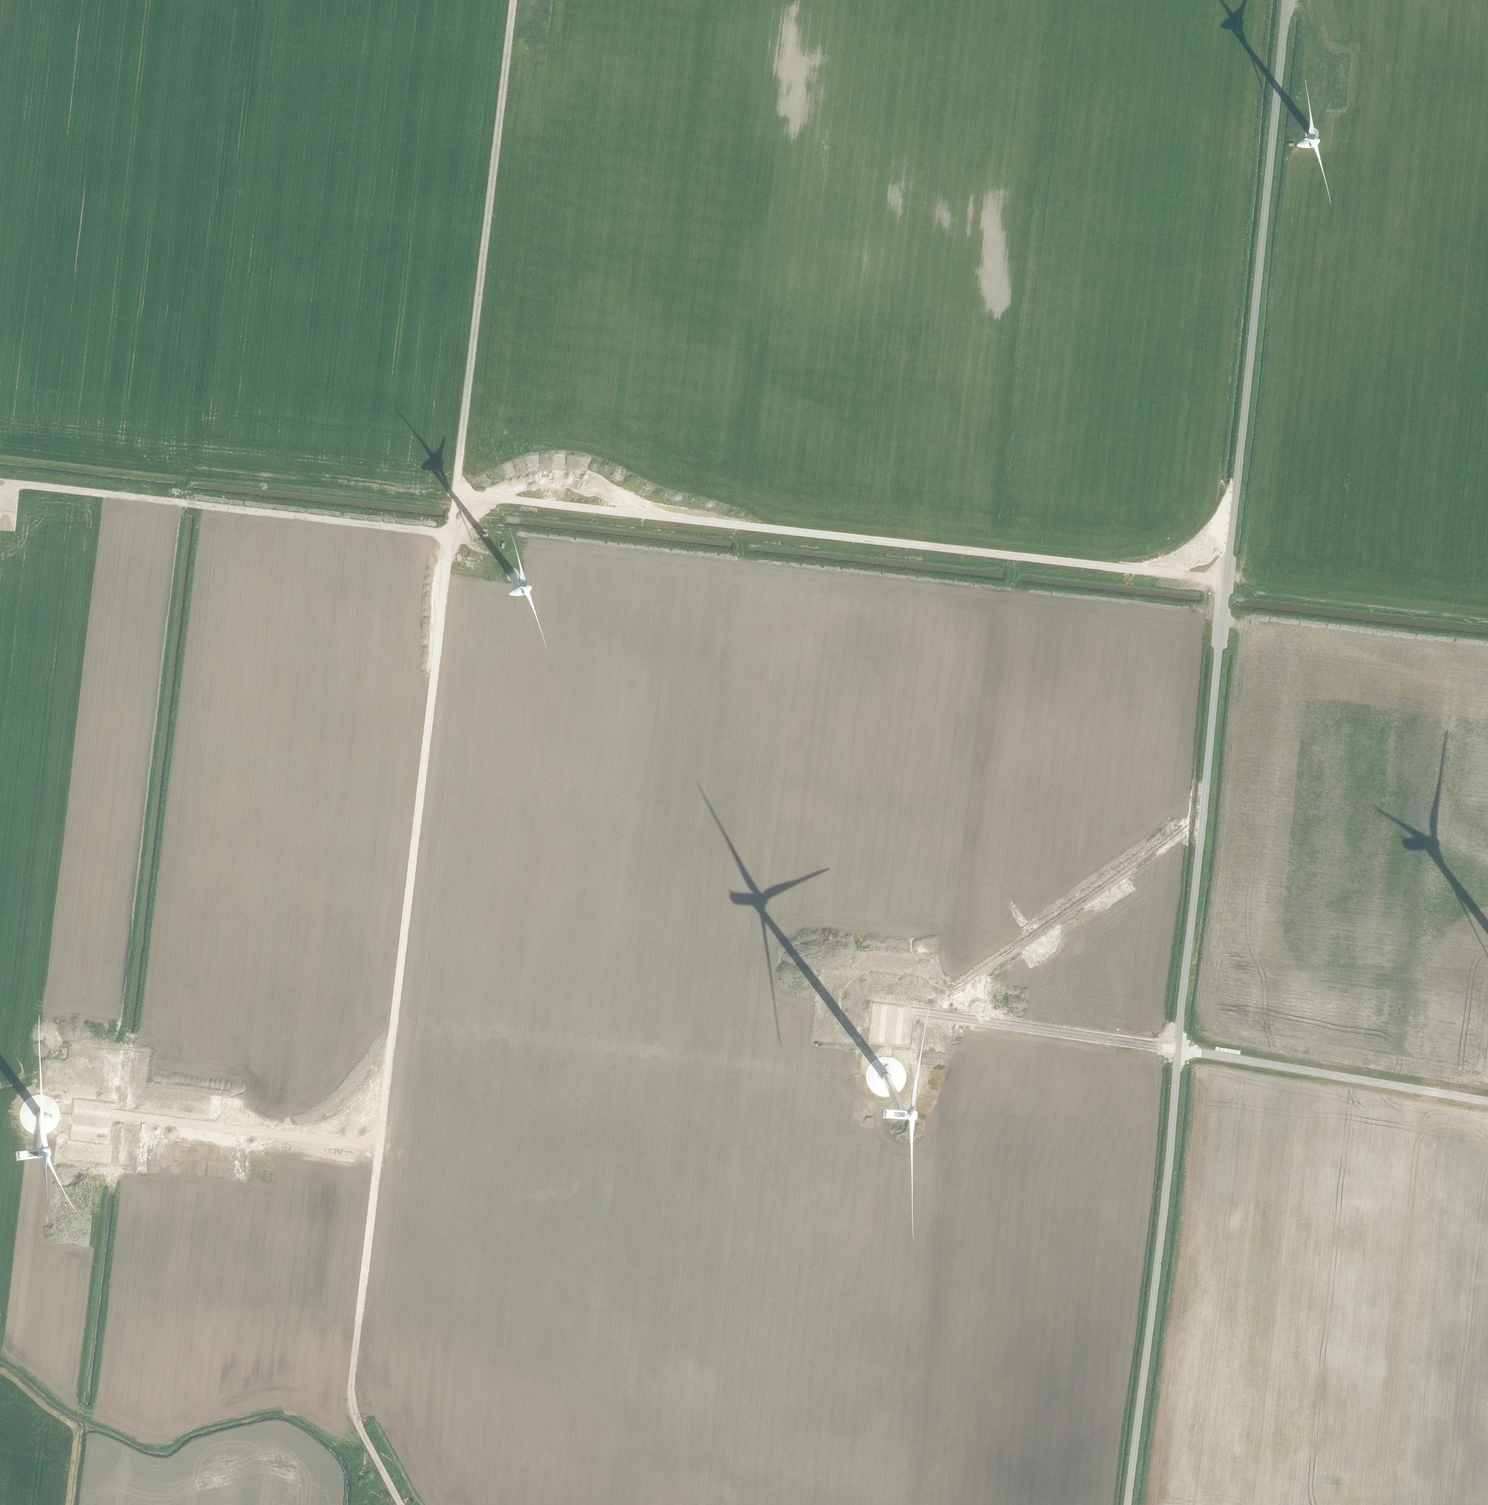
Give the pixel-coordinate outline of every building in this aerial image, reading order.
[(1317,135),(1317,134),(1317,133),(1316,133),(1316,132),(1315,132),(1315,131),(1314,131),(1313,130),(1312,130),(1311,131),(1310,131),(1309,132),(1309,133),(1308,133),(1308,134),(1308,135),(1308,136),(1309,136),(1309,137),(1309,138),(1310,138),(1311,139),(1312,139),(1313,139),(1314,139),(1315,138),(1316,138),(1316,137),(1316,136),(1317,136),(1317,135)] [(517,575),(517,574),(517,573),(516,572),(515,572),(515,571),(514,571),(513,571),(512,571),(511,571),(511,572),(510,572),(510,573),(509,573),(509,574),(509,575),(509,576),(509,577),(509,578),(510,578),(510,579),(511,579),(512,579),(512,580),(513,580),(514,580),(514,579),(515,579),(516,579),(516,578),(517,578),(517,577),(517,576),(517,575)] [(891,1077),(891,1076),(891,1075),(890,1075),(890,1074),(889,1073),(888,1073),(887,1073),(887,1072),(886,1072),(885,1073),(884,1073),(883,1073),(883,1074),(882,1075),(882,1076),(881,1077),(881,1078),(882,1079),(882,1080),(883,1081),(884,1081),(884,1082),(885,1082),(886,1082),(887,1082),(888,1082),(889,1081),(890,1080),(891,1079),(891,1078),(891,1077)] [(45,1116),(45,1115),(45,1114),(45,1113),(44,1113),(44,1112),(44,1111),(43,1111),(42,1111),(42,1110),(41,1110),(40,1110),(39,1110),(38,1111),(37,1111),(37,1112),(36,1112),(36,1113),(36,1114),(35,1115),(36,1116),(36,1117),(36,1118),(37,1118),(37,1119),(38,1119),(39,1120),(40,1120),(41,1120),(42,1120),(42,1119),(43,1119),(44,1118),(45,1117),(45,1116)]
